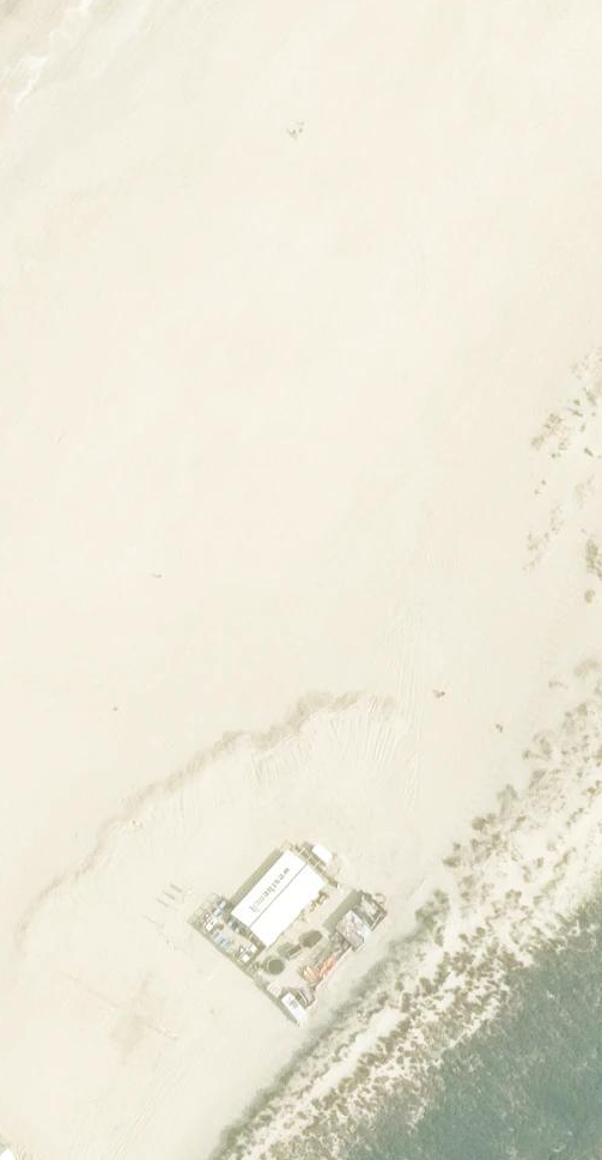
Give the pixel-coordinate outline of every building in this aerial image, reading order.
[(400,886),(421,867),(375,814),(354,833),(400,886)] [(286,848),(231,913),(268,944),(323,879),(286,848)] [(314,996),(330,974),(294,948),(278,971),(314,996)] [(14,1148),(0,1139),(0,1159),(6,1159),(14,1148)]
